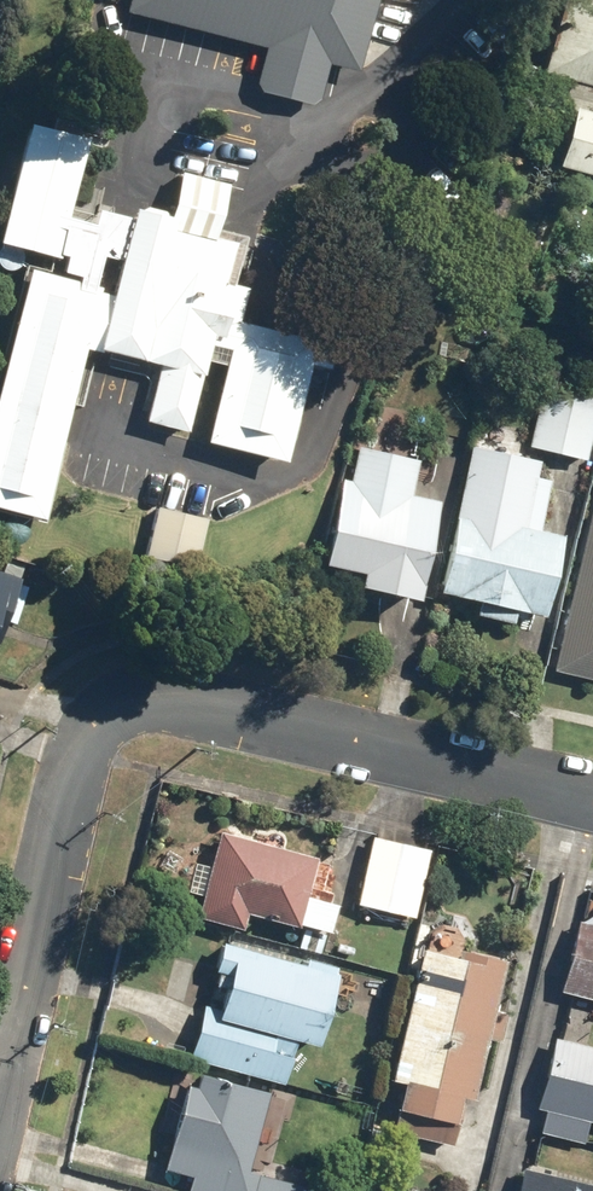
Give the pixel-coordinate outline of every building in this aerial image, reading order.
[(380,0),(132,0),(129,11),(268,47),(258,83),(265,92),(310,104),(321,99),(331,64),(361,72),(380,0)] [(572,116),(559,164),(592,173),(592,0),(563,0),(542,74),(567,81),(558,112),(572,116)] [(94,135),(36,121),(5,249),(63,263),(94,135)] [(203,161),(153,150),(143,193),(193,204),(203,161)] [(143,200),(120,292),(32,270),(0,401),(0,507),(51,519),(96,335),(154,349),(139,414),(187,425),(209,336),(234,342),(211,437),(292,456),(331,299),(237,277),(249,226),(143,200)] [(540,382),(525,445),(582,458),(592,411),(592,394),(540,382)] [(358,444),(351,479),(342,477),(323,562),(361,570),(358,586),(416,599),(438,498),(408,491),(416,457),(358,444)] [(536,459),(469,444),(435,591),(540,616),(559,534),(521,525),(536,459)] [(211,521),(162,507),(147,556),(197,571),(211,521)] [(578,523),(558,612),(592,620),(592,526),(578,523)] [(26,578),(0,569),(0,643),(1,644),(26,578)] [(303,894),(313,856),(215,830),(192,917),(237,930),(242,911),(324,932),(332,902),(303,894)] [(415,919),(431,850),(374,837),(358,905),(415,919)] [(574,920),(556,990),(592,1000),(592,924),(574,920)] [(313,1045),(334,972),(219,940),(210,970),(224,974),(215,1007),(198,1002),(183,1056),(280,1083),(292,1039),(313,1045)] [(467,1097),(503,958),(455,946),(453,954),(418,946),(399,1023),(385,1078),(398,1081),(386,1129),(445,1144),(457,1094),(467,1097)] [(550,1036),(532,1106),(540,1108),(534,1131),(577,1142),(583,1120),(592,1123),(592,1046),(550,1036)] [(242,1169),(262,1090),(193,1072),(192,1079),(183,1076),(160,1165),(190,1173),(185,1190),(318,1190),(318,1189),(242,1169)] [(519,1165),(512,1190),(592,1190),(592,1184),(519,1165)]
